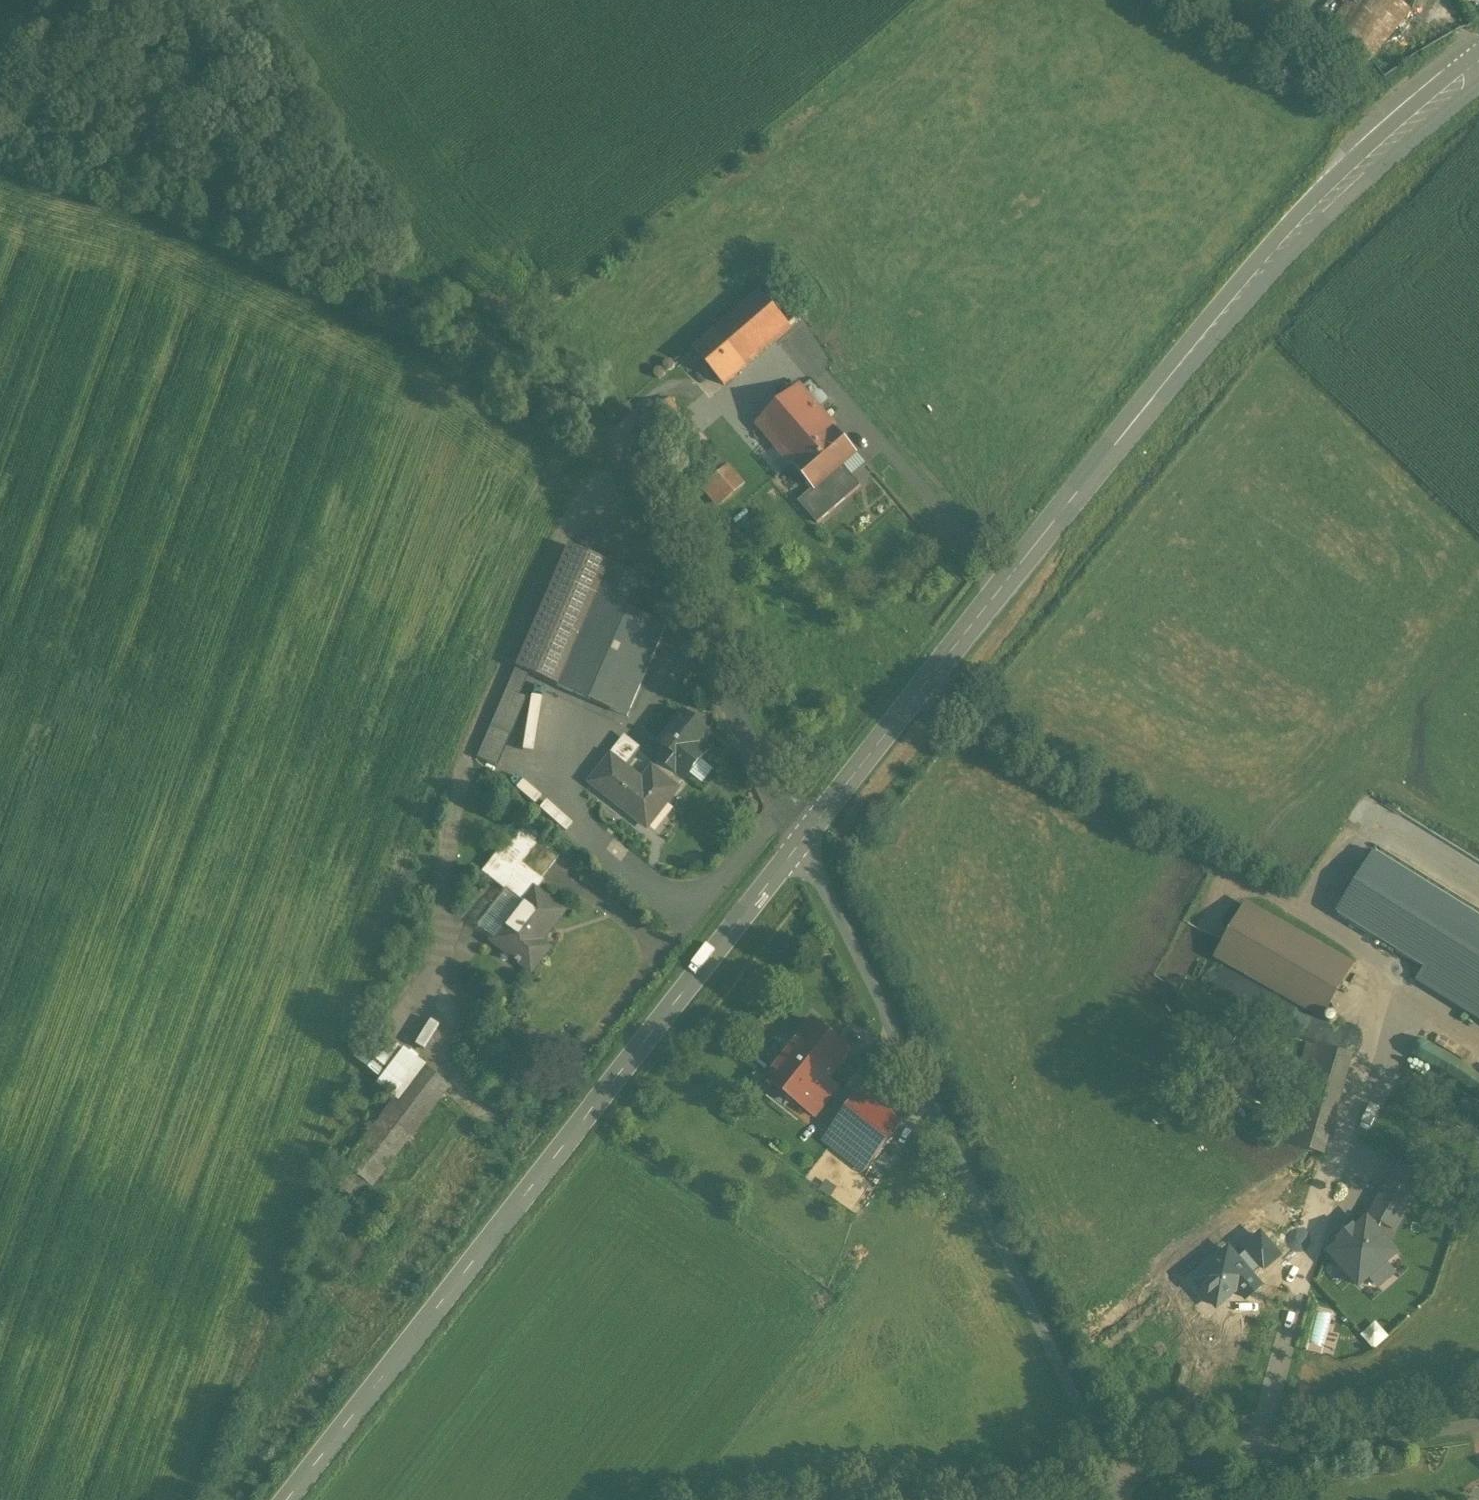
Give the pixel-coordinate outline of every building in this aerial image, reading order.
[(1336,18),(1345,26),(1329,48),(1360,72),(1410,10),(1398,0),(1350,0),(1336,18)] [(1328,23),(1323,29),(1329,33),(1333,28),(1328,23)] [(806,315),(774,278),(692,350),(724,386),(806,315)] [(664,363),(664,367),(666,370),(671,371),(674,368),(674,363),(671,361),(667,360),(664,363)] [(655,377),(658,379),(662,379),(665,375),(665,371),(661,368),(657,369),(654,372),(655,377)] [(759,425),(793,465),(835,429),(800,389),(759,425)] [(857,455),(835,429),(793,465),(814,489),(798,502),(817,524),(861,485),(844,466),(857,455)] [(476,759),(496,768),(526,698),(520,696),(529,675),(627,716),(666,626),(630,611),(643,579),(567,546),(476,759)] [(655,756),(684,779),(710,747),(702,741),(712,729),(684,707),(658,740),(664,745),(655,756)] [(647,827),(684,779),(655,756),(642,772),(629,762),(640,747),(626,736),(589,783),(647,827)] [(564,911),(537,890),(544,882),(541,879),(548,870),(528,854),(538,842),(541,838),(523,825),(511,840),(509,838),(481,872),(504,890),(506,888),(508,889),(523,901),(503,927),(502,926),(492,939),(490,941),(530,972),(548,949),(539,942),(564,911)] [(538,842),(528,854),(548,870),(558,857),(538,842)] [(1377,853),(1338,916),(1425,969),(1478,1002),(1478,916),(1377,853)] [(503,927),(523,901),(508,889),(477,928),(492,939),(502,926),(503,927)] [(1352,967),(1246,906),(1216,959),(1322,1019),(1352,967)] [(1425,969),(1416,982),(1478,1021),(1478,1002),(1425,969)] [(868,1038),(824,1002),(774,1062),(824,1104),(848,1076),(841,1070),(868,1038)] [(399,1092),(352,1161),(385,1184),(458,1075),(383,1025),(362,1056),(390,1074),(385,1082),(399,1092)] [(1353,1057),(1316,1047),(1298,1109),(1335,1119),(1353,1057)] [(912,1108),(872,1079),(841,1121),(881,1150),(912,1108)] [(1377,1203),(1401,1215),(1422,1177),(1398,1164),(1377,1203)] [(1401,1215),(1377,1203),(1370,1217),(1383,1224),(1393,1229),(1401,1215)] [(1370,1217),(1367,1221),(1377,1232),(1383,1224),(1370,1217)] [(1331,1253),(1360,1286),(1396,1253),(1377,1232),(1367,1221),(1355,1231),(1353,1229),(1340,1240),(1343,1243),(1331,1253)]
